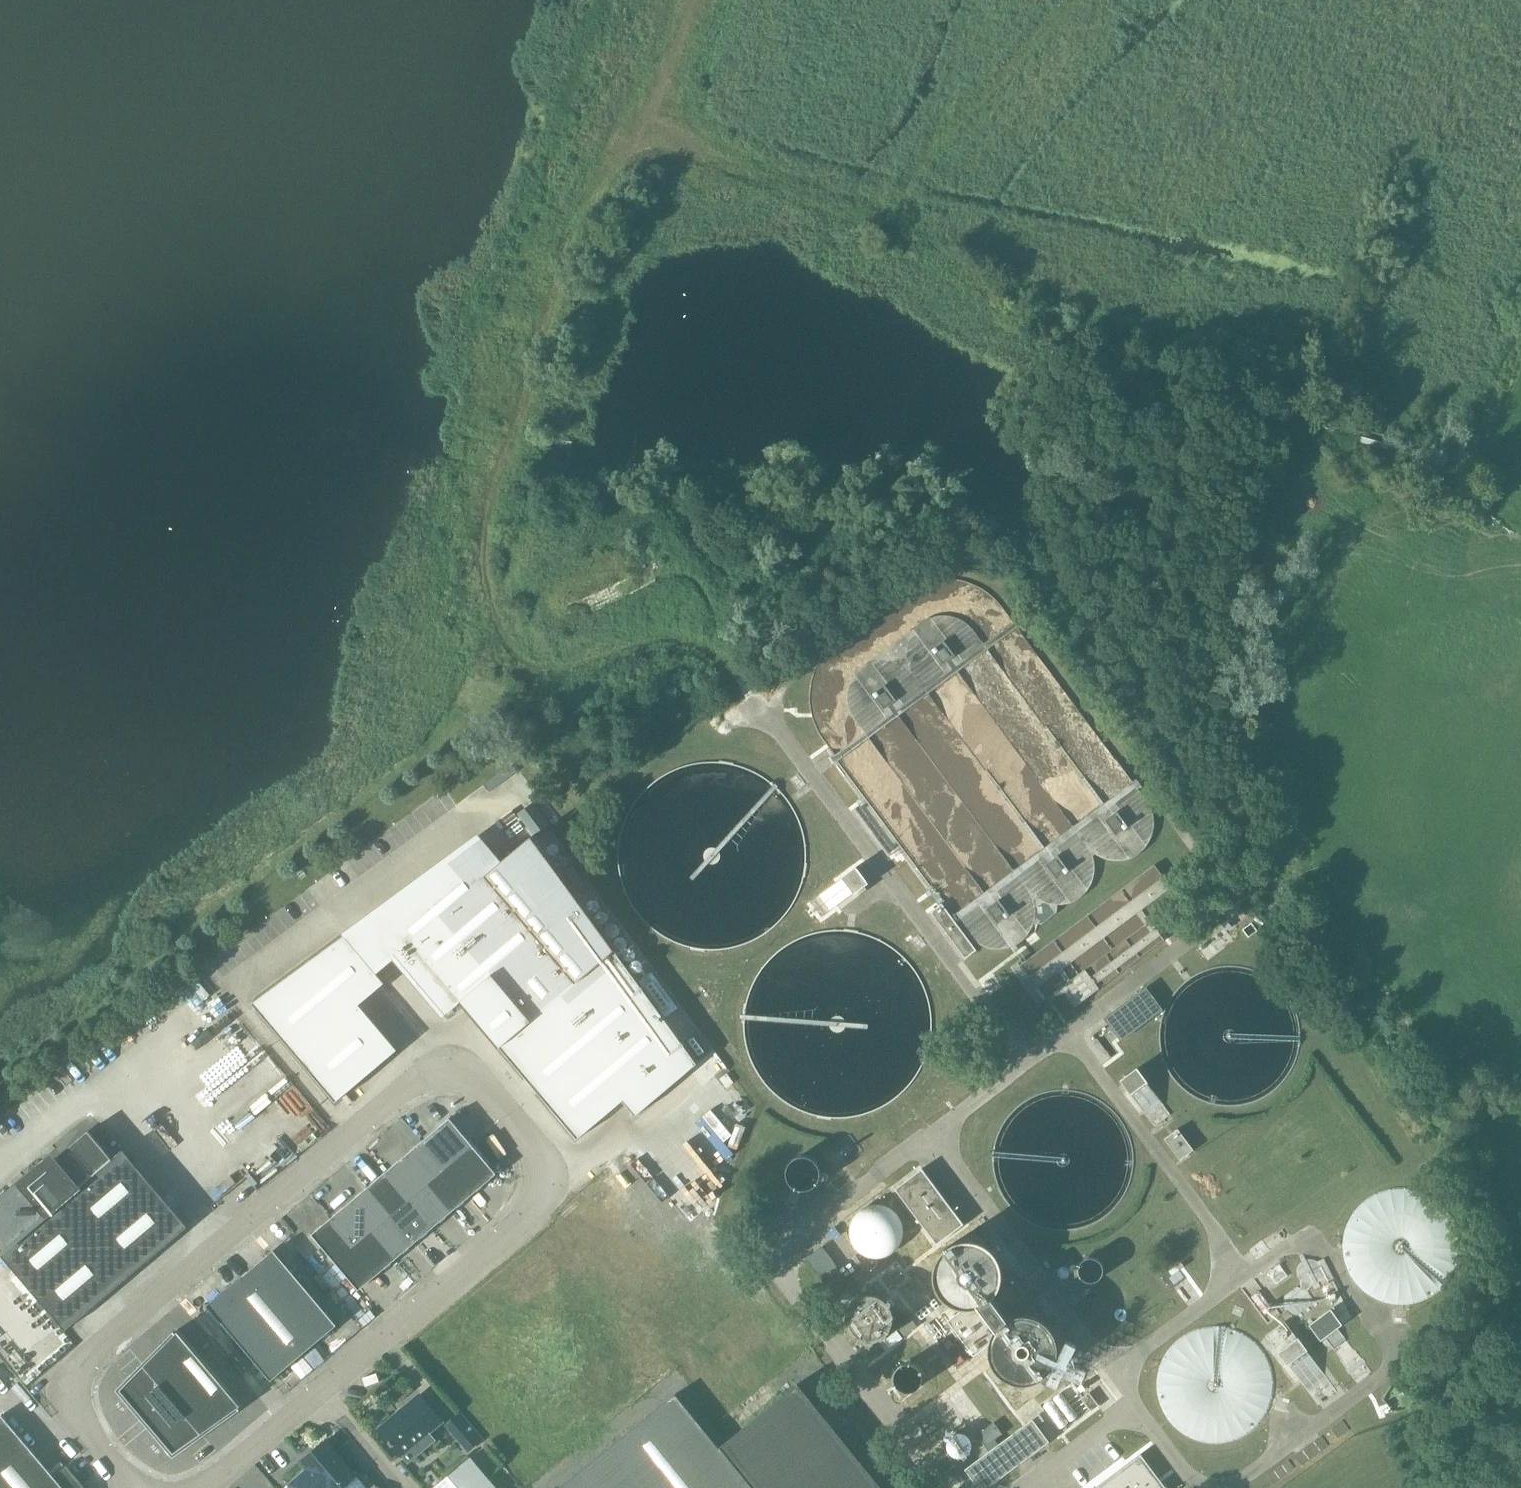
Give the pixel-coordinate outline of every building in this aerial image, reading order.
[(956,656),(944,641),(932,650),(943,665),(956,656)] [(896,700),(885,685),(873,694),(884,709),(896,700)] [(493,775),(471,792),(478,801),(499,784),(493,775)] [(1106,822),(1117,837),(1129,828),(1118,813),(1106,822)] [(483,841),(348,940),(345,936),(252,1004),(336,1103),(398,1051),(359,1005),(385,984),(375,972),(394,956),(445,1016),(460,1003),(465,1007),(496,1044),(499,1049),(500,1048),(578,1140),(623,1102),(635,1117),(697,1064),(532,837),(502,863),(493,852),(483,841)] [(1070,872),(1059,857),(1047,866),(1058,881),(1070,872)] [(869,885),(857,868),(842,879),(855,896),(869,885)] [(1060,991),(1073,1009),(1167,943),(1140,904),(1150,897),(1136,877),(1037,946),(1032,938),(1010,953),(1034,987),(1038,984),(1048,999),(1060,991)] [(1010,916),(999,901),(987,910),(999,925),(1010,916)] [(943,905),(932,913),(966,960),(978,952),(943,905)] [(678,1009),(652,973),(640,982),(666,1018),(678,1009)] [(1103,1021),(1121,1043),(1163,1012),(1146,990),(1103,1021)] [(1148,1083),(1138,1069),(1121,1082),(1132,1096),(1148,1083)] [(450,1119),(337,1214),(312,1235),(359,1291),(497,1175),(450,1119)] [(712,1124),(681,1155),(705,1180),(737,1149),(712,1124)] [(1178,1130),(1165,1140),(1181,1161),(1194,1151),(1178,1130)] [(75,1143),(1,1205),(1,1206),(0,1207),(0,1233),(11,1245),(0,1254),(65,1331),(188,1228),(123,1151),(112,1160),(89,1132),(75,1143)] [(923,1170),(907,1182),(896,1190),(938,1246),(949,1237),(965,1225),(923,1170)] [(681,1195),(701,1216),(709,1208),(689,1187),(681,1195)] [(1396,1304),(1402,1304),(1408,1304),(1414,1303),(1420,1301),(1425,1299),(1431,1296),(1436,1293),(1441,1289),(1445,1285),(1449,1280),(1452,1275),(1455,1270),(1457,1264),(1459,1258),(1460,1252),(1460,1246),(1460,1240),(1459,1234),(1457,1228),(1455,1222),(1452,1217),(1449,1212),(1445,1207),(1441,1203),(1436,1199),(1431,1196),(1425,1193),(1420,1191),(1414,1189),(1408,1188),(1402,1188),(1396,1188),(1390,1189),(1384,1191),(1379,1193),(1373,1195),(1368,1198),(1364,1202),(1359,1206),(1355,1211),(1352,1216),(1349,1221),(1347,1226),(1345,1232),(1344,1238),(1344,1244),(1344,1250),(1344,1256),(1346,1261),(1347,1267),(1350,1272),(1353,1277),(1356,1282),(1360,1286),(1364,1290),(1369,1294),(1374,1297),(1379,1300),(1384,1302),(1390,1303),(1396,1304)] [(870,1251),(877,1252),(884,1251),(890,1247),(893,1245),(896,1239),(897,1232),(896,1225),(893,1219),(887,1215),(884,1213),(877,1212),(870,1213),(864,1217),(862,1219),(858,1225),(857,1232),(858,1239),(860,1242),(864,1247),(870,1251)] [(975,1358),(990,1347),(990,1351),(990,1355),(991,1360),(992,1364),(994,1368),(996,1371),(999,1375),(1002,1378),(1006,1380),(1010,1382),(1014,1384),(1018,1385),(1023,1386),(1027,1385),(1032,1384),(1036,1383),(1040,1381),(1044,1379),(1047,1376),(1050,1372),(1053,1368),(1055,1364),(1056,1360),(1057,1356),(1057,1352),(1057,1348),(1056,1344),(1055,1340),(1053,1336),(1051,1332),(1049,1329),(1046,1326),(1043,1324),(1040,1322),(1036,1320),(1033,1319),(1038,1304),(1017,1275),(1002,1275),(1002,1270),(1001,1266),(999,1262),(997,1258),(994,1255),(991,1252),(988,1249),(984,1247),(981,1245),(977,1244),(973,1243),(968,1243),(964,1243),(959,1244),(955,1245),(951,1247),(947,1249),(944,1252),(941,1255),(938,1259),(936,1263),(934,1267),(933,1271),(933,1276),(933,1280),(934,1285),(935,1289),(937,1294),(939,1298),(943,1301),(946,1304),(950,1307),(954,1309),(959,1311),(963,1311),(948,1323),(975,1358)] [(806,1259),(830,1292),(846,1280),(822,1248),(806,1259)] [(271,1381),(337,1326),(274,1251),(208,1306),(271,1381)] [(1162,1276),(1192,1307),(1206,1293),(1176,1263),(1162,1276)] [(1269,1274),(1277,1286),(1289,1277),(1280,1266),(1269,1274)] [(847,1322),(848,1327),(851,1334),(856,1338),(860,1341),(866,1343),(871,1343),(877,1342),(881,1341),(882,1342),(888,1338),(887,1336),(890,1333),(892,1329),(894,1323),(894,1318),(893,1312),(891,1308),(887,1303),(884,1300),(879,1298),(874,1296),(869,1296),(863,1297),(859,1299),(859,1298),(853,1302),(853,1303),(851,1307),(848,1311),(847,1316),(847,1322)] [(1320,1342),(1321,1341),(1342,1326),(1330,1310),(1308,1326),(1320,1342)] [(1289,1367),(1308,1353),(1286,1323),(1267,1337),(1289,1367)] [(1258,1426),(1262,1422),(1265,1417),(1268,1412),(1270,1407),(1272,1402),(1273,1397),(1274,1391),(1274,1386),(1274,1380),(1273,1374),(1272,1369),(1270,1364),(1268,1359),(1265,1354),(1262,1349),(1258,1345),(1254,1341),(1249,1337),(1244,1334),(1238,1331),(1233,1329),(1227,1328),(1221,1327),(1215,1327),(1209,1327),(1203,1328),(1197,1330),(1191,1332),(1186,1335),(1181,1338),(1176,1342),(1172,1347),(1168,1351),(1165,1357),(1162,1362),(1160,1368),(1158,1373),(1157,1379),(1157,1385),(1157,1392),(1158,1398),(1160,1403),(1162,1409),(1165,1414),(1168,1420),(1172,1424),(1176,1429),(1181,1432),(1186,1436),(1191,1439),(1197,1441),(1202,1443),(1208,1444),(1214,1444),(1220,1444),(1226,1443),(1232,1442),(1238,1440),(1244,1437),(1249,1434),(1254,1430),(1258,1426)] [(174,1332),(144,1363),(117,1390),(174,1458),(240,1410),(239,1408),(241,1407),(178,1332),(176,1334),(174,1332)] [(940,1345),(958,1369),(970,1360),(952,1336),(940,1345)] [(16,1380),(0,1360),(0,1374),(9,1386),(16,1380)] [(797,1384),(719,1447),(753,1487),(881,1487),(797,1384)] [(676,1394),(560,1487),(753,1487),(719,1447),(676,1394)] [(1092,1411),(1098,1407),(1089,1395),(1083,1399),(1092,1411)] [(420,1396),(381,1430),(402,1455),(441,1422),(420,1396)] [(454,1434),(468,1423),(460,1414),(447,1425),(454,1434)] [(67,1467),(67,1466),(54,1477),(2,1416),(0,1417),(0,1487),(85,1487),(67,1467)] [(1050,1443),(1033,1420),(966,1470),(979,1487),(989,1487),(1050,1443)] [(975,1429),(982,1443),(1000,1434),(993,1420),(975,1429)] [(356,1476),(326,1441),(300,1463),(306,1470),(289,1485),(291,1487),(343,1487),(356,1476)] [(1141,1456),(1098,1487),(1165,1487),(1141,1456)] [(434,1487),(496,1487),(470,1457),(434,1487)]
